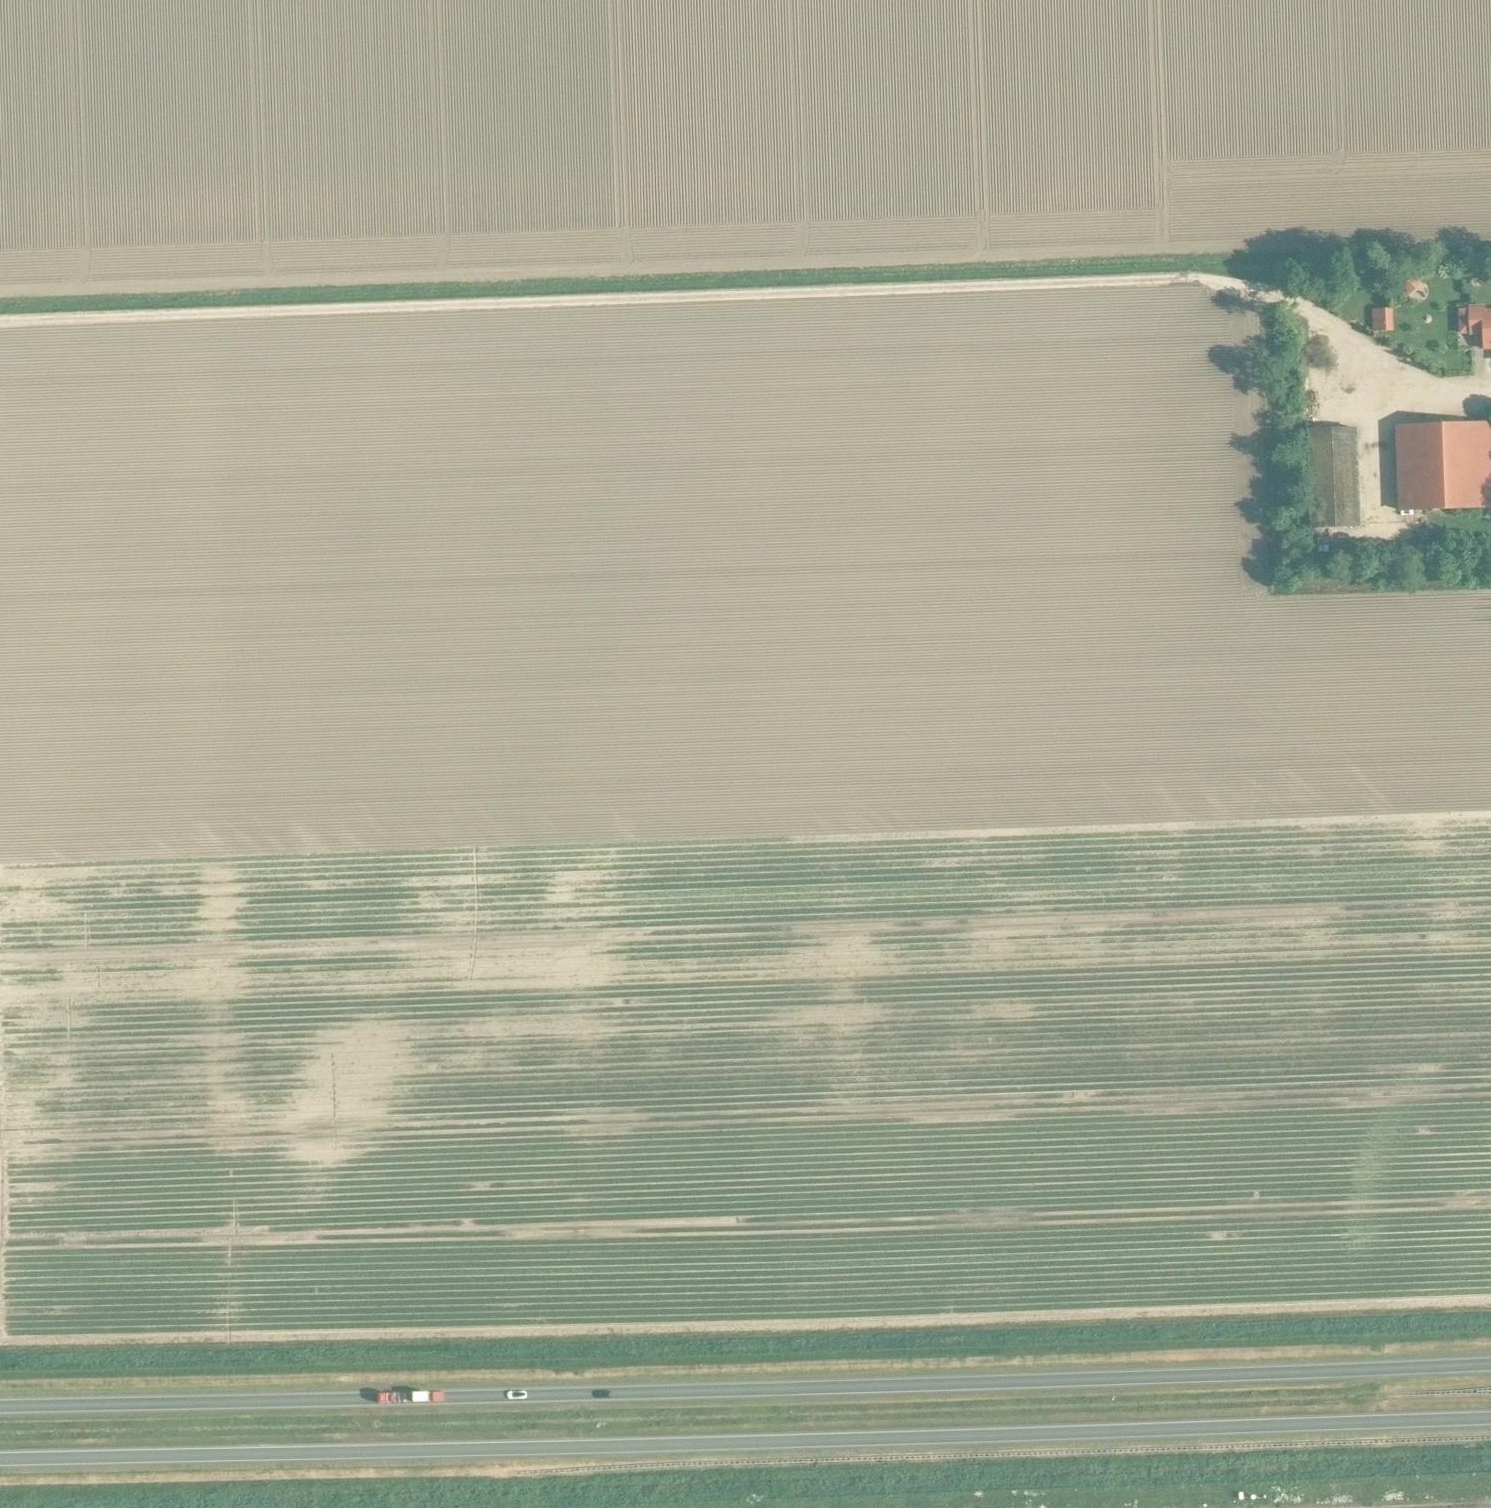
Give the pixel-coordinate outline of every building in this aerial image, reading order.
[(1490,350),(1490,313),(1482,313),(1482,308),(1467,308),(1468,335),(1482,334),(1482,350),(1490,350)] [(1397,511),(1490,508),(1487,425),(1394,428),(1397,511)] [(1309,528),(1358,527),(1354,430),(1306,432),(1309,528)]
